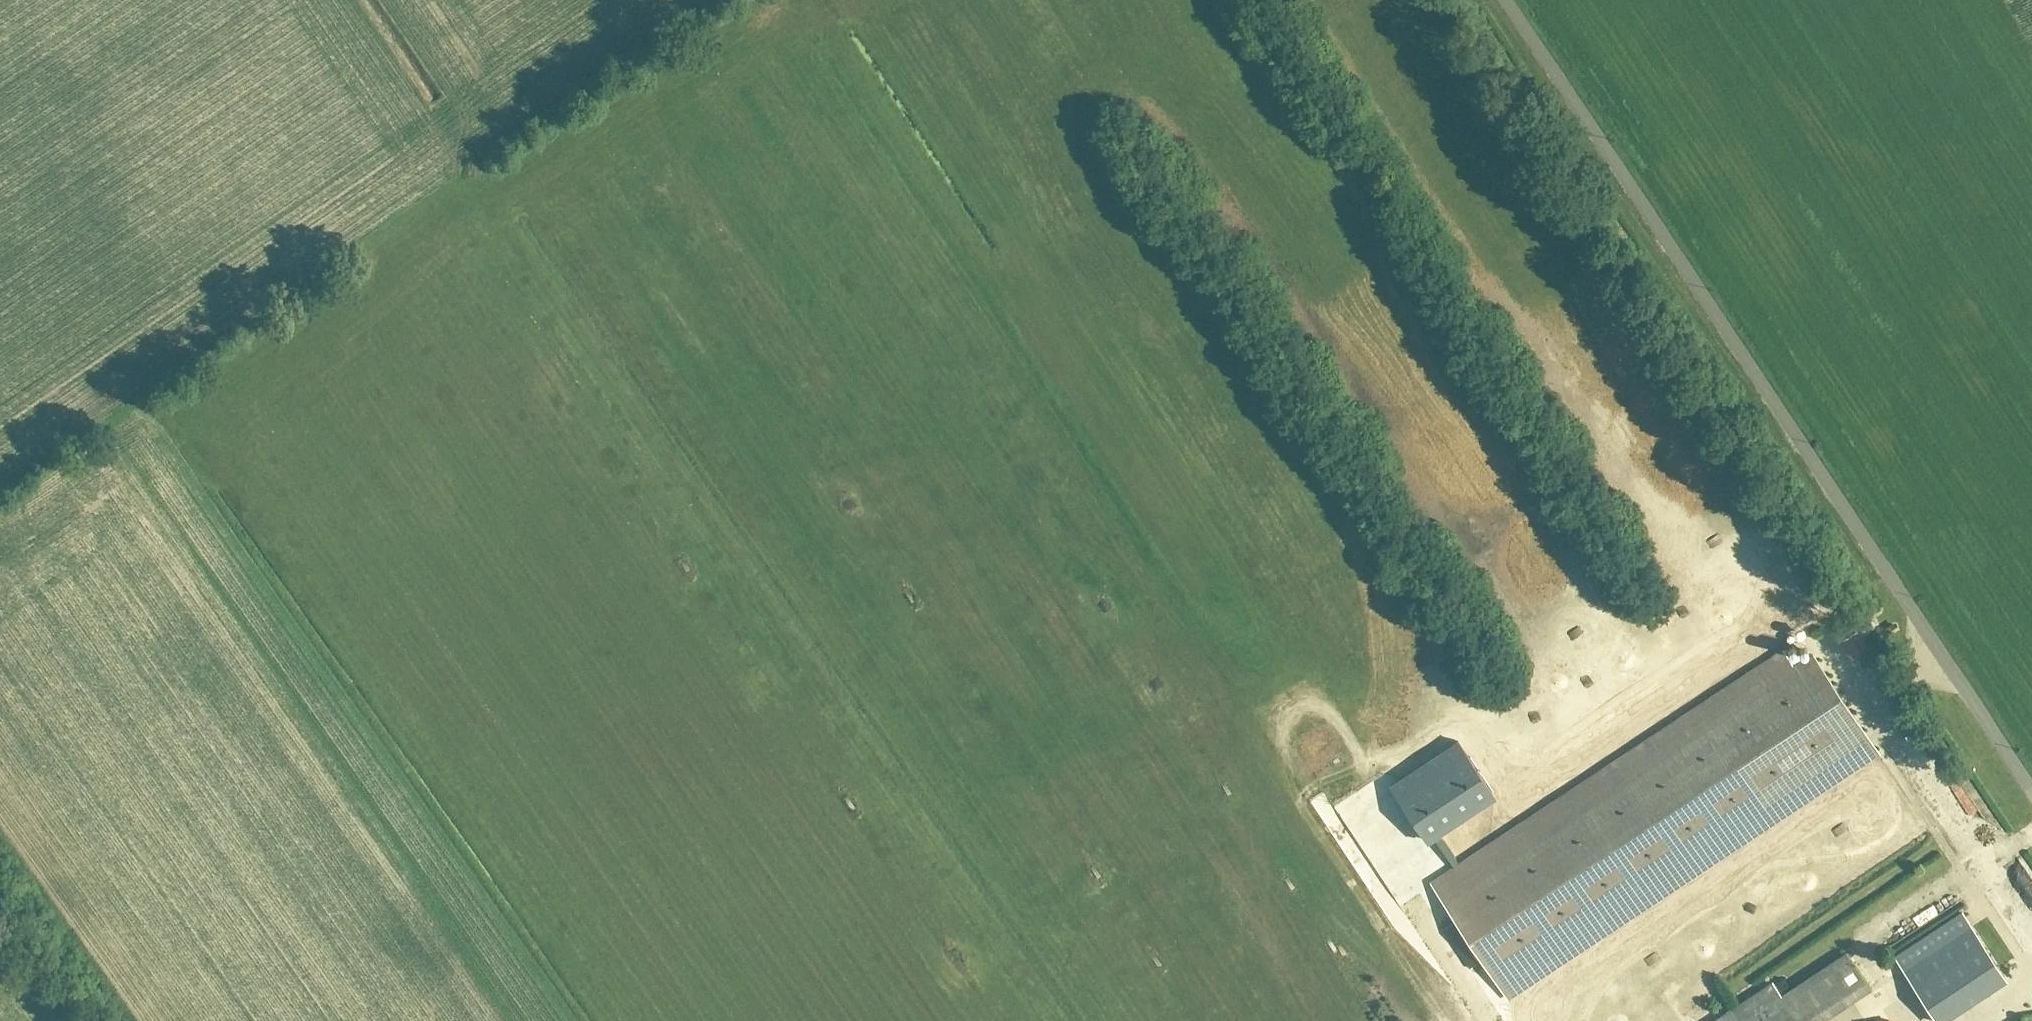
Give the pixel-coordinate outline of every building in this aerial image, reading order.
[(1878,762),(1797,639),(1427,880),(1507,1003),(1878,762)] [(1933,1020),(1946,1020),(2008,982),(1963,910),(1891,955),(1933,1020)] [(1868,992),(1843,955),(1781,996),(1773,984),(1729,1014),(1733,1020),(1824,1020),(1868,992)]
